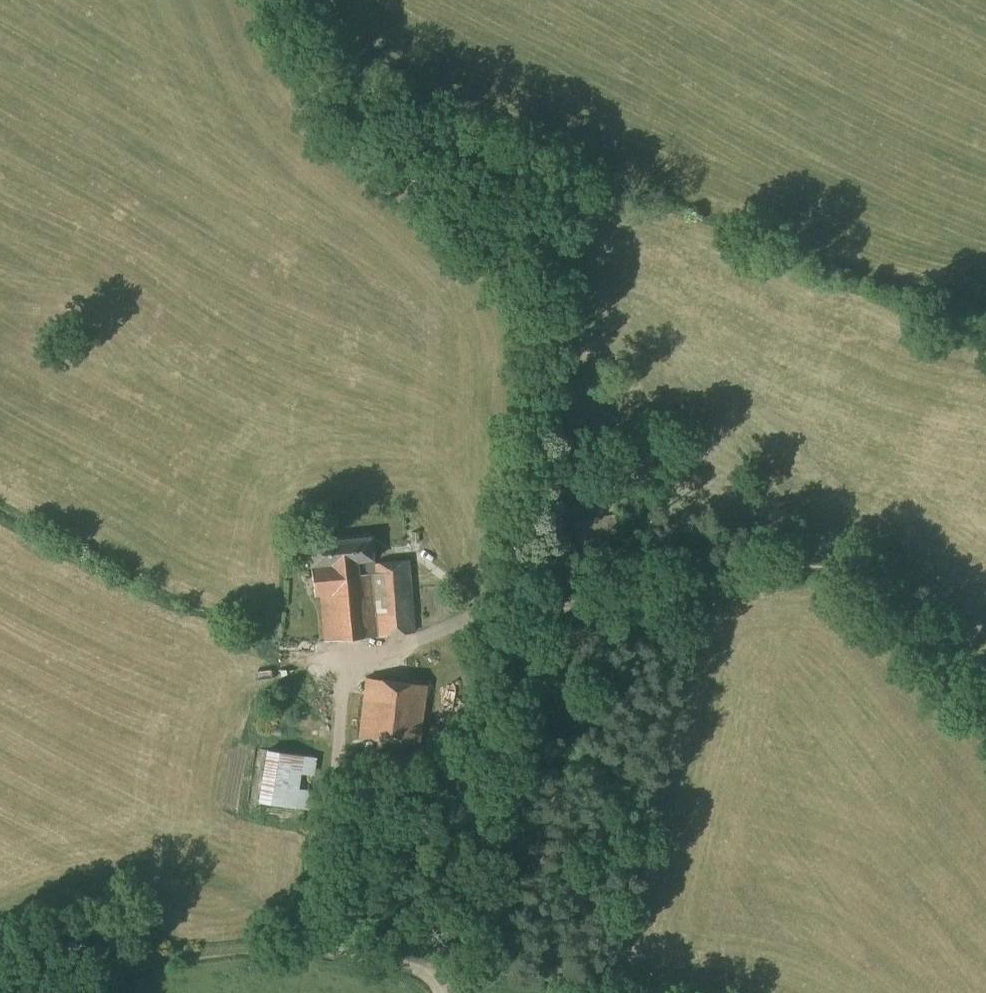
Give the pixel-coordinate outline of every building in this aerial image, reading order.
[(576,545),(624,539),(621,513),(572,520),(576,545)] [(372,564),(369,537),(308,544),(314,595),(320,595),(325,641),(414,632),(408,561),(372,564)] [(419,745),(426,685),(365,678),(358,737),(419,745)] [(308,811),(316,758),(265,750),(257,803),(308,811)]
